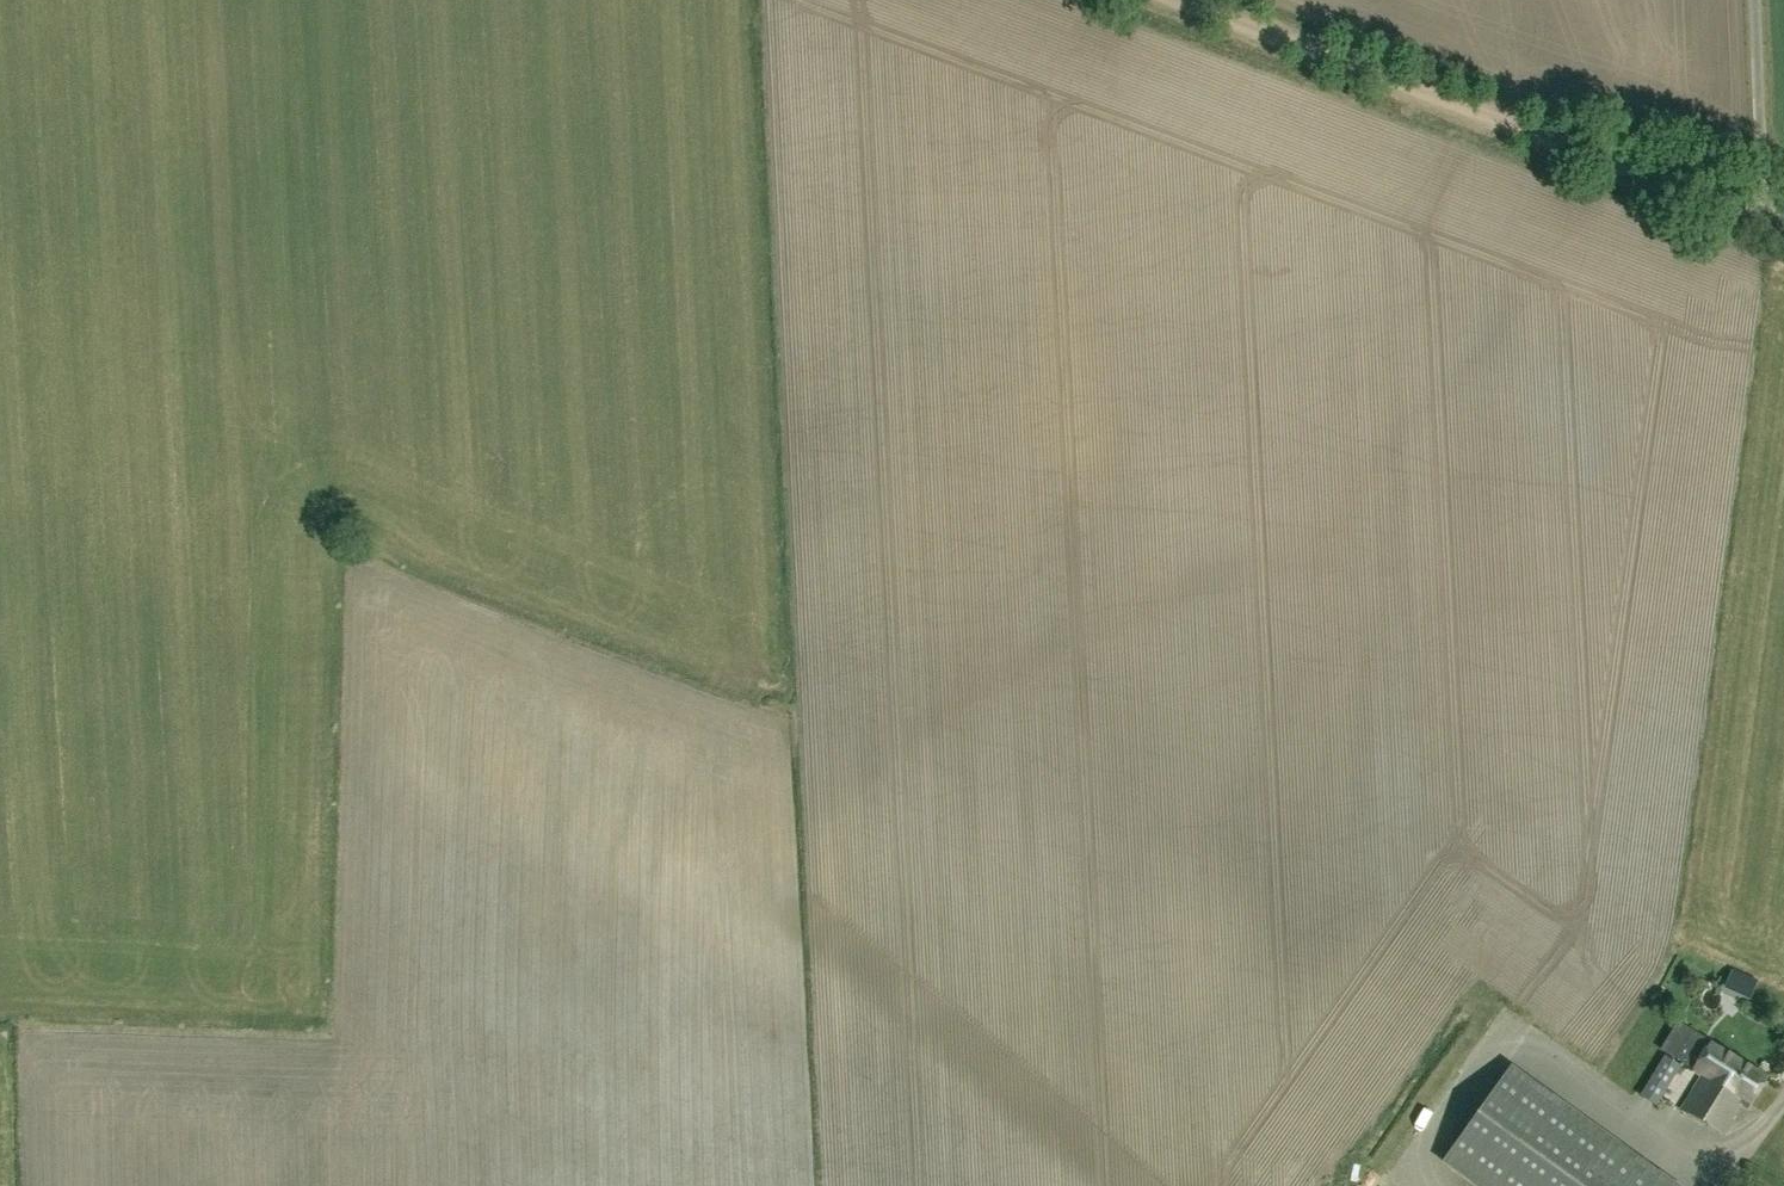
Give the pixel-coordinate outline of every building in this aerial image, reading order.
[(1703,1072),(1719,1045),(1691,1028),(1690,1030),(1646,1005),(1606,1076),(1633,1092),(1658,1048),(1670,1055),(1671,1053),(1703,1072)] [(1719,1045),(1703,1072),(1681,1108),(1724,1134),(1742,1103),(1748,1106),(1767,1074),(1719,1045)] [(1629,1156),(1513,1066),(1454,1142),(1511,1185),(1667,1185),(1629,1156)]
